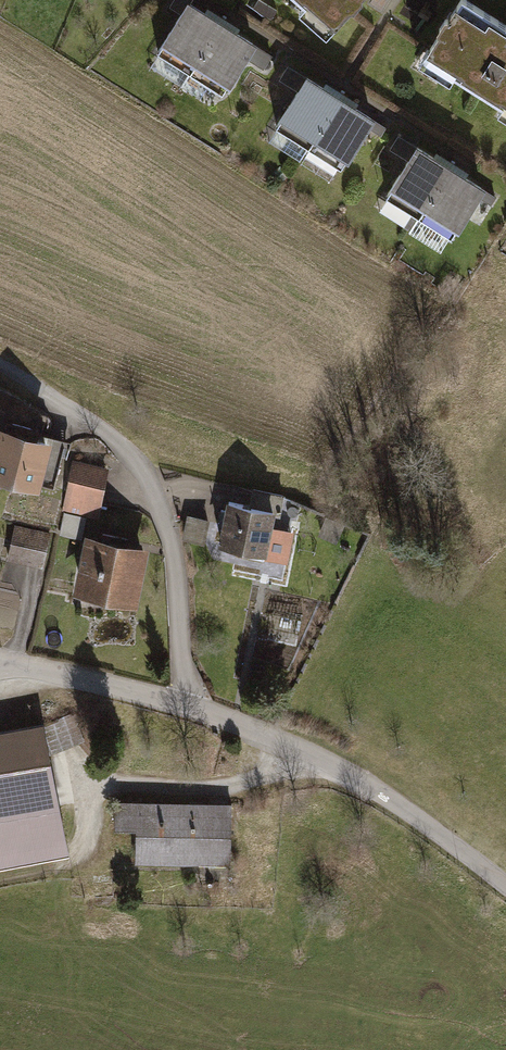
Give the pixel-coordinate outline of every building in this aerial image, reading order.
[(357,0),(292,0),(328,32),(357,0)] [(470,0),(461,0),(422,62),(505,114),(505,23),(470,0)] [(227,26),(190,3),(154,63),(192,84),(227,26)] [(192,84),(226,105),(262,47),(227,26),(192,84)] [(345,97),(311,76),(272,139),(307,160),(345,97)] [(345,97),(307,160),(339,180),(378,117),(345,97)] [(384,208),(417,229),(459,165),(426,144),(384,208)] [(459,165),(417,229),(452,252),(494,189),(459,165)] [(9,411),(18,391),(0,384),(0,407),(9,411)] [(0,427),(0,475),(31,483),(43,439),(0,427)] [(108,468),(72,462),(63,512),(99,519),(108,468)] [(268,553),(277,508),(229,499),(220,544),(268,553)] [(211,520),(189,516),(185,539),(206,543),(211,520)] [(47,531),(13,524),(5,559),(39,566),(47,531)] [(149,547),(84,534),(73,591),(91,595),(88,611),(119,617),(122,601),(138,604),(149,547)] [(0,728),(0,863),(64,851),(39,721),(0,728)] [(230,863),(229,800),(112,800),(112,829),(135,829),(135,864),(230,863)]
